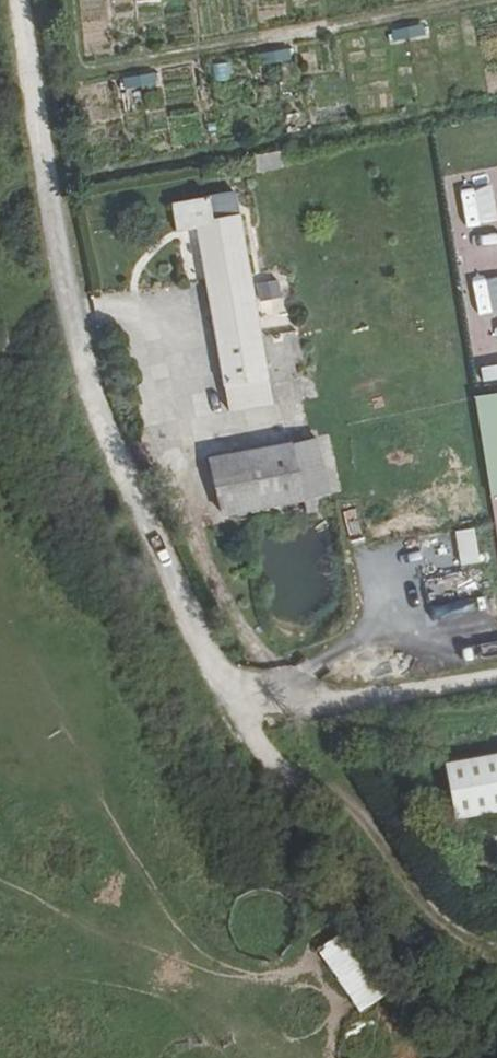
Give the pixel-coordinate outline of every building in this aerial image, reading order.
[(260,63),(289,59),(288,49),(258,53),(260,63)] [(125,87),(156,86),(156,74),(125,75),(125,87)] [(253,154),(256,171),(282,167),(280,150),(253,154)] [(197,228),(223,411),(270,404),(238,190),(170,200),(174,231),(197,228)] [(257,284),(266,310),(288,302),(279,276),(257,284)] [(326,439),(210,451),(216,511),(332,500),(326,439)] [(459,564),(478,561),(473,527),(454,530),(459,564)] [(444,763),(454,822),(496,814),(496,754),(444,763)] [(318,948),(358,1013),(383,997),(343,932),(318,948)]
